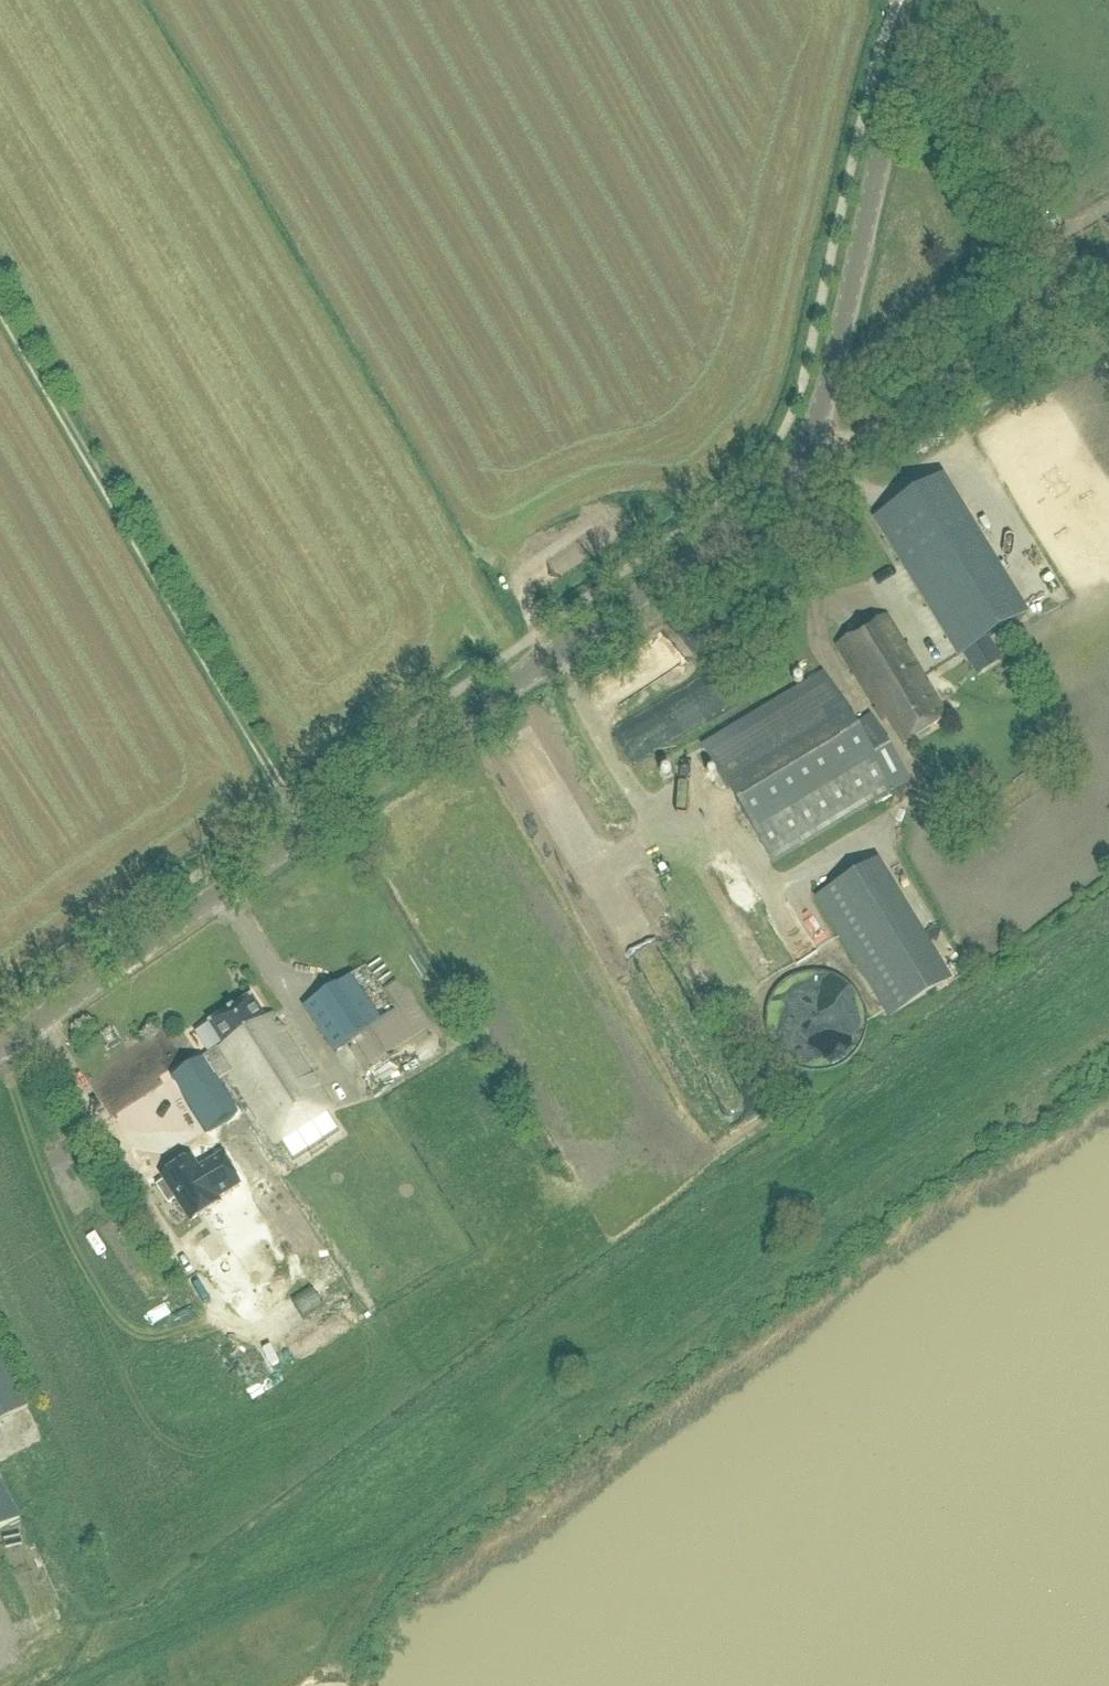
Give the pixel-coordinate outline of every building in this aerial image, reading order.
[(874,521),(958,658),(1027,616),(942,479),(874,521)] [(893,741),(938,715),(878,613),(829,641),(873,718),(878,715),(893,741)] [(703,748),(720,777),(774,866),(911,783),(871,716),(856,725),(824,675),(703,748)] [(862,871),(817,898),(890,1019),(935,992),(862,871)] [(645,961),(661,998),(682,989),(666,952),(645,961)] [(333,1054),(398,1010),(367,964),(302,1008),(333,1054)] [(866,1028),(867,1023),(866,1019),(866,1015),(865,1009),(863,1005),(862,1001),(859,996),(856,992),(852,988),(849,985),(844,981),(840,978),(836,976),(831,974),(825,973),(822,973),(817,972),(813,972),(808,973),(803,974),(798,975),(794,977),(789,980),(784,983),(780,987),(777,990),(774,995),(771,1000),(769,1004),(767,1009),(766,1014),(765,1019),(765,1024),(765,1029),(767,1035),(768,1040),(769,1044),(772,1048),(774,1051),(776,1055),(781,1059),(785,1063),(790,1066),(794,1069),(798,1070),(802,1072),(806,1073),(810,1073),(816,1074),(822,1073),(826,1073),(831,1071),(835,1070),(840,1067),(844,1065),(848,1062),(852,1059),(855,1055),(858,1051),(861,1047),(863,1043),(864,1039),(865,1033),(866,1028)] [(405,1003),(428,991),(423,983),(400,995),(405,1003)] [(208,1025),(222,1047),(203,1059),(218,1082),(229,1074),(275,1145),(332,1109),(272,1016),(265,1020),(251,998),(208,1025)] [(218,1082),(203,1059),(171,1080),(207,1135),(238,1114),(218,1082)] [(175,1202),(190,1225),(221,1205),(219,1202),(240,1188),(220,1158),(199,1171),(192,1161),(161,1181),(164,1185),(157,1189),(168,1206),(175,1202)] [(29,1406),(0,1353),(0,1422),(29,1406)] [(0,1480),(0,1529),(20,1518),(0,1480)]
